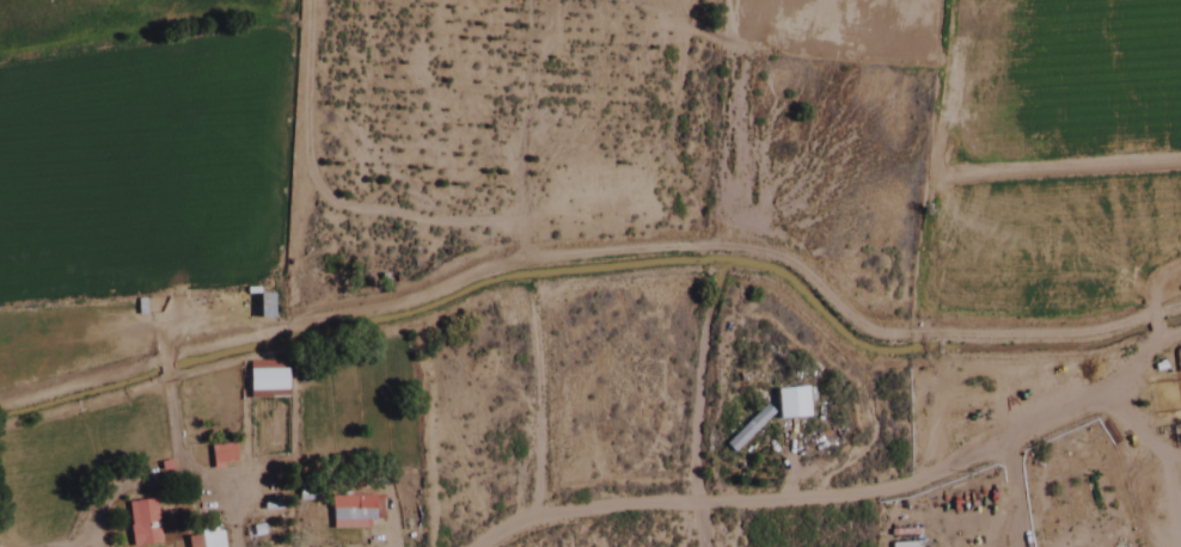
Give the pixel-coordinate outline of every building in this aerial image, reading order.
[(268,321),(268,297),(253,297),(253,321),(268,321)] [(721,447),(730,456),(770,416),(761,407),(721,447)] [(232,464),(228,444),(205,448),(209,469),(232,464)] [(380,497),(326,497),(326,529),(380,528),(380,497)] [(154,546),(154,503),(126,503),(126,546),(154,546)] [(184,546),(218,546),(218,535),(184,535),(184,546)]
